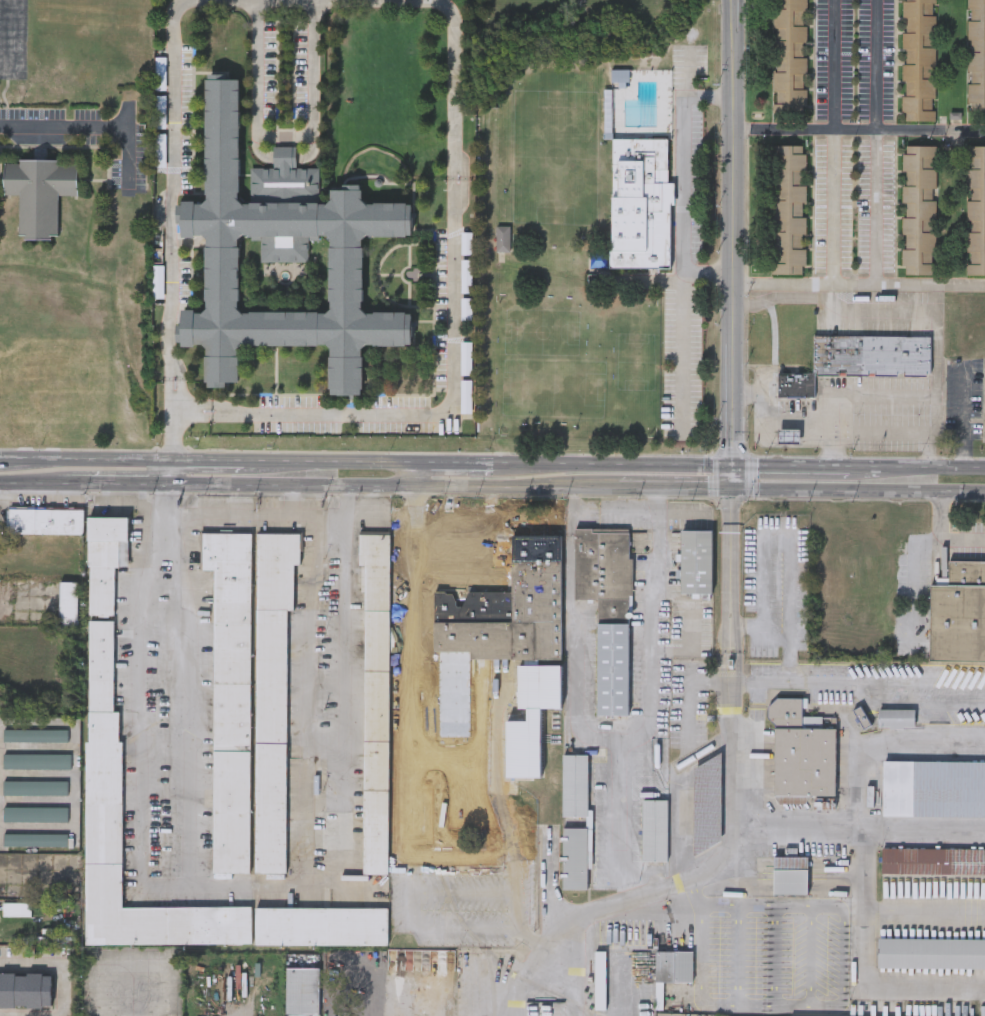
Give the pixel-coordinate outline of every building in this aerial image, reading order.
[(772,117),(771,0),(805,0),(806,116),(772,117)] [(901,121),(901,0),(936,0),(935,121),(901,121)] [(966,109),(966,0),(984,0),(984,109),(966,109)] [(624,73),(614,73),(614,83),(623,83),(624,73)] [(272,146),(295,146),(296,167),(319,167),(319,205),(330,205),(330,184),(364,184),(364,205),(411,204),(411,238),(362,239),(363,315),(411,314),(411,347),(361,348),(361,392),(330,392),(330,348),(238,348),(238,383),(227,383),(228,388),(205,389),(205,347),(179,347),(179,313),(205,313),(205,238),(181,239),(180,204),(206,203),(205,80),(209,80),(209,74),(226,74),(226,80),(239,80),(240,203),(249,203),(249,168),(272,167),(272,146)] [(167,137),(157,137),(157,169),(167,169),(167,137)] [(612,252),(613,138),(670,138),(669,182),(674,182),(673,269),(591,268),(591,252),(612,252)] [(771,274),(772,144),(805,145),(804,274),(771,274)] [(901,275),(902,145),(936,146),(935,275),(901,275)] [(966,146),(984,146),(984,275),(966,275),(966,146)] [(77,193),(58,193),(58,237),(19,237),(20,194),(4,194),(4,159),(77,160),(77,193)] [(511,253),(511,229),(497,229),(497,253),(511,253)] [(812,372),(812,334),(930,334),(930,376),(814,375),(814,373),(814,372),(812,372)] [(814,373),(814,375),(814,396),(777,396),(778,372),(812,372),(814,372),(814,373)] [(778,429),(800,429),(800,444),(778,444),(778,429)] [(7,507),(83,507),(83,533),(7,533),(7,507)] [(87,709),(88,514),(126,515),(126,564),(113,564),(112,709),(87,709)] [(597,600),(574,600),(574,529),(630,529),(628,716),(596,715),(597,600)] [(712,530),(712,593),(680,593),(680,530),(712,530)] [(213,569),(201,569),(201,531),(250,531),(249,872),(212,871),(213,569)] [(286,608),(285,872),(254,872),(256,532),(299,532),(299,563),(293,563),(292,608),(286,608)] [(387,873),(363,873),(364,564),(358,564),(358,533),(389,533),(387,873)] [(433,652),(433,592),(453,592),(453,604),(464,604),(464,592),(510,592),(510,534),(561,535),(559,709),(540,709),(540,778),(505,778),(506,720),(525,720),(526,709),(516,709),(517,661),(470,661),(470,653),(433,652)] [(949,561),(984,561),(984,663),(929,662),(930,584),(949,584),(949,561)] [(78,623),(60,623),(60,581),(78,581),(78,623)] [(774,724),(767,716),(767,705),(775,698),(802,699),(802,716),(834,716),(834,727),(837,727),(836,796),(773,795),(774,724)] [(913,709),(913,726),(878,726),(878,709),(913,709)] [(250,943),(85,944),(85,713),(120,713),(121,906),(250,905),(250,943)] [(66,742),(2,742),(3,729),(67,729),(66,742)] [(3,768),(3,753),(71,753),(71,768),(3,768)] [(562,817),(562,754),(587,754),(587,817),(562,817)] [(882,759),(984,760),(984,815),(882,814),(882,759)] [(66,793),(3,793),(3,779),(66,779),(66,793)] [(642,861),(642,800),(666,800),(666,861),(642,861)] [(3,805),(66,805),(66,820),(3,820),(3,805)] [(354,849),(354,814),(326,814),(326,849),(354,849)] [(562,890),(562,828),(588,828),(588,890),(562,890)] [(66,845),(2,844),(3,832),(66,832),(66,845)] [(880,846),(984,848),(984,875),(880,873),(880,846)] [(772,894),(772,855),(807,855),(807,894),(772,894)] [(254,944),(254,906),(387,907),(387,945),(254,944)] [(877,937),(984,937),(984,967),(877,966),(877,937)] [(593,1007),(593,949),(604,949),(604,1007),(593,1007)] [(692,949),(692,980),(654,980),(654,949),(692,949)] [(319,966),(319,1014),(286,1014),(286,966),(319,966)] [(50,1006),(0,1006),(0,972),(50,972),(50,1006)]
